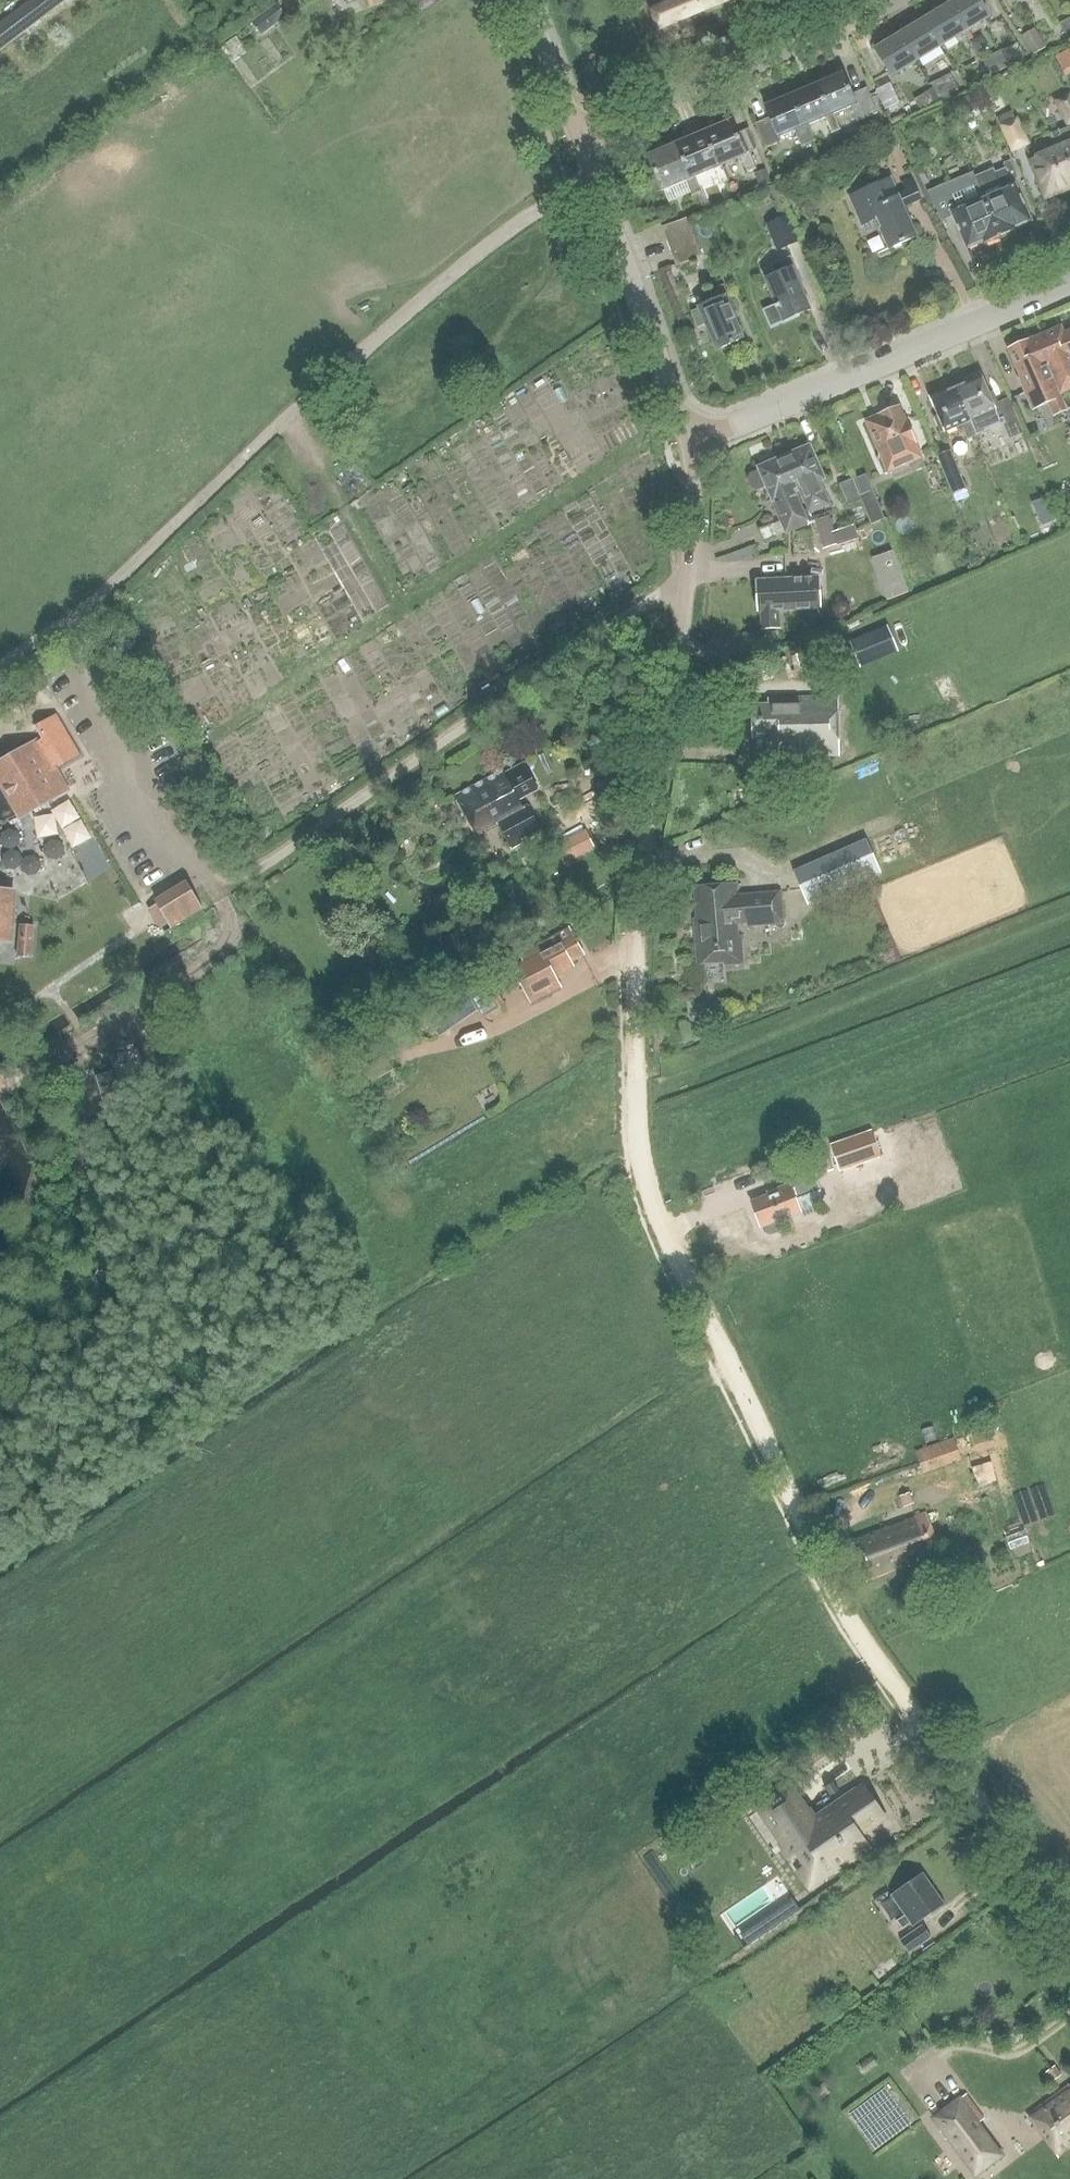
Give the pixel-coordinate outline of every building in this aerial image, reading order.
[(0,28),(0,53),(71,0),(38,0),(0,28)] [(369,8),(387,1),(387,0),(365,0),(369,8)] [(714,6),(729,0),(676,0),(651,11),(656,24),(662,22),(670,43),(693,34),(685,13),(712,1),(714,6)] [(950,5),(966,31),(990,16),(980,0),(958,0),(950,5)] [(251,21),(259,32),(281,15),(273,5),(251,21)] [(941,46),(966,31),(950,5),(925,20),(941,46)] [(1060,23),(1067,38),(1069,37),(1069,18),(1060,23)] [(925,20),(901,35),(917,61),(941,46),(925,20)] [(1047,48),(1036,29),(1023,37),(1034,56),(1047,48)] [(892,76),(917,61),(901,35),(876,50),(892,76)] [(236,37),(226,45),(232,53),(242,45),(236,37)] [(983,60),(986,66),(979,69),(985,79),(991,76),(1026,60),(1019,44),(983,60)] [(1056,57),(1060,66),(1069,61),(1069,50),(1056,57)] [(843,73),(816,84),(829,114),(834,112),(851,105),(858,122),(877,114),(867,88),(852,94),(843,73)] [(951,75),(931,84),(938,98),(957,90),(951,75)] [(999,97),(993,83),(983,87),(990,102),(999,97)] [(816,84),(791,95),(804,125),(809,123),(825,116),(832,133),(841,129),(834,112),(829,114),(816,84)] [(901,103),(892,85),(878,92),(887,110),(901,103)] [(961,118),(983,108),(975,91),(953,101),(961,118)] [(809,123),(804,125),(791,95),(764,106),(769,119),(755,124),(765,149),(779,143),(777,138),(799,129),(806,144),(816,140),(809,123)] [(1058,102),(1069,125),(1069,96),(1058,102)] [(1016,119),(1013,112),(997,119),(1013,154),(1032,146),(1019,117),(1016,119)] [(730,120),(702,132),(717,167),(720,165),(739,157),(746,172),(755,168),(749,153),(745,154),(730,120)] [(1049,136),(1055,150),(1069,184),(1069,127),(1049,136)] [(674,144),(688,179),(693,177),(712,169),(718,184),(727,180),(720,165),(717,167),(702,132),(674,144)] [(843,137),(831,143),(834,149),(847,144),(843,137)] [(683,182),(690,197),(699,193),(693,177),(688,179),(674,144),(646,156),(654,174),(647,177),(654,193),(660,190),(661,191),(683,182)] [(1069,184),(1055,150),(1030,161),(1046,198),(1063,191),(1062,188),(1069,184)] [(975,181),(1000,236),(1016,229),(1014,226),(1028,220),(1011,182),(1018,179),(1011,161),(1003,164),(1005,168),(975,181)] [(766,171),(755,175),(759,186),(770,182),(766,171)] [(982,244),(1000,236),(975,181),(973,175),(930,193),(942,221),(955,216),(968,246),(981,240),(982,244)] [(892,246),(893,249),(901,246),(901,243),(915,237),(903,208),(920,201),(910,179),(900,183),(903,190),(895,193),(889,179),(850,197),(864,230),(877,224),(887,248),(892,246)] [(798,243),(788,216),(775,221),(785,248),(798,243)] [(661,228),(665,240),(691,231),(687,218),(661,228)] [(665,240),(670,253),(696,244),(691,231),(665,240)] [(670,253),(674,266),(700,257),(696,244),(670,253)] [(775,263),(779,272),(764,279),(775,306),(763,311),(769,326),(781,321),(782,321),(809,310),(796,279),(798,278),(789,257),(775,263)] [(698,308),(699,310),(690,313),(697,328),(705,325),(716,350),(743,338),(730,308),(731,307),(722,286),(709,292),(713,301),(698,308)] [(1066,332),(1064,326),(1044,334),(1048,344),(1041,347),(1049,366),(1048,366),(1060,395),(1069,391),(1069,330),(1066,332)] [(1019,379),(1032,410),(1050,403),(1057,419),(1069,413),(1060,395),(1048,366),(1049,366),(1041,347),(1048,344),(1044,334),(1010,349),(1022,377),(1019,379)] [(969,381),(956,387),(975,435),(985,430),(1003,423),(999,413),(1000,412),(998,406),(992,392),(989,393),(980,373),(968,378),(969,381)] [(942,390),(930,395),(939,416),(936,418),(942,431),(960,423),(967,438),(975,435),(956,387),(943,393),(942,390)] [(1000,412),(999,413),(1003,423),(1009,436),(1022,431),(1012,407),(1000,412)] [(875,442),(873,442),(878,455),(876,456),(883,474),(920,459),(905,422),(902,423),(897,411),(881,417),(883,422),(869,428),(875,442)] [(968,488),(947,437),(934,442),(955,493),(968,488)] [(809,446),(782,457),(798,492),(808,515),(829,506),(819,483),(824,481),(809,446)] [(808,515),(798,492),(782,457),(757,468),(759,471),(749,475),(748,481),(751,490),(757,492),(766,488),(781,522),(786,534),(811,523),(808,515)] [(850,506),(863,500),(861,495),(854,478),(841,483),(850,506)] [(861,495),(863,500),(873,524),(886,518),(874,490),(861,495)] [(1047,497),(1038,501),(1042,510),(1051,506),(1047,497)] [(836,530),(831,515),(815,521),(824,549),(840,544),(841,545),(861,539),(855,524),(836,530)] [(779,593),(780,612),(820,610),(819,578),(783,580),(784,593),(779,593)] [(761,630),(780,629),(779,612),(780,612),(779,593),(784,593),(783,580),(758,581),(759,613),(761,613),(761,630)] [(851,641),(861,668),(899,652),(888,626),(851,641)] [(768,699),(769,704),(753,704),(754,739),(767,738),(767,757),(839,755),(838,697),(768,699)] [(0,763),(0,782),(19,814),(22,818),(69,790),(55,767),(58,766),(59,768),(81,755),(56,714),(35,727),(41,738),(39,740),(39,739),(0,763)] [(536,790),(521,763),(501,773),(500,771),(462,791),(454,795),(474,834),(483,830),(498,822),(511,848),(542,832),(528,806),(522,809),(517,800),(536,790)] [(586,830),(556,846),(566,865),(596,849),(586,830)] [(866,842),(795,873),(809,905),(880,874),(866,842)] [(748,923),(748,926),(784,923),(781,891),(738,895),(737,883),(694,887),(697,919),(694,919),(698,964),(725,961),(725,965),(743,963),(741,937),(738,937),(737,924),(748,923)] [(148,912),(163,936),(171,931),(202,912),(188,888),(148,912)] [(8,941),(8,942),(17,943),(19,928),(10,927),(13,894),(0,893),(0,941),(8,941)] [(28,926),(20,926),(18,957),(25,957),(32,958),(34,927),(28,926)] [(567,928),(525,952),(529,959),(513,968),(533,1004),(562,988),(556,978),(575,967),(572,962),(582,957),(567,928)] [(487,979),(466,991),(478,1012),(482,1019),(503,1007),(487,979)] [(466,991),(427,1017),(440,1037),(478,1012),(466,991)] [(873,1131),(832,1146),(842,1173),(883,1158),(873,1131)] [(768,1193),(769,1196),(752,1202),(760,1223),(762,1222),(765,1230),(771,1233),(779,1229),(782,1223),(779,1215),(784,1213),(785,1216),(801,1210),(797,1198),(820,1189),(814,1171),(790,1180),(790,1181),(775,1187),(776,1190),(768,1193)] [(971,1433),(977,1450),(993,1445),(986,1427),(971,1433)] [(955,1437),(918,1450),(926,1473),(963,1459),(955,1437)] [(1005,1452),(975,1463),(985,1490),(1015,1480),(1005,1452)] [(915,1503),(911,1492),(901,1495),(905,1507),(915,1503)] [(927,1511),(851,1539),(866,1580),(908,1564),(906,1557),(939,1545),(927,1511)] [(833,1783),(825,1788),(831,1798),(837,1794),(839,1792),(833,1783)] [(800,1802),(768,1823),(811,1886),(866,1848),(856,1833),(882,1815),(862,1787),(842,1801),(813,1821),(800,1802)] [(922,1874),(891,1896),(912,1926),(943,1905),(922,1874)] [(792,1898),(735,1938),(743,1949),(800,1910),(792,1898)] [(902,1943),(890,1952),(897,1961),(909,1953),(911,1955),(934,1938),(924,1924),(900,1941),(902,1943)] [(1064,2076),(1057,2066),(1048,2072),(1056,2083),(1064,2076)] [(1026,2115),(1056,2158),(1069,2148),(1069,2085),(1026,2115)] [(961,2094),(931,2117),(975,2176),(1005,2154),(961,2094)]
